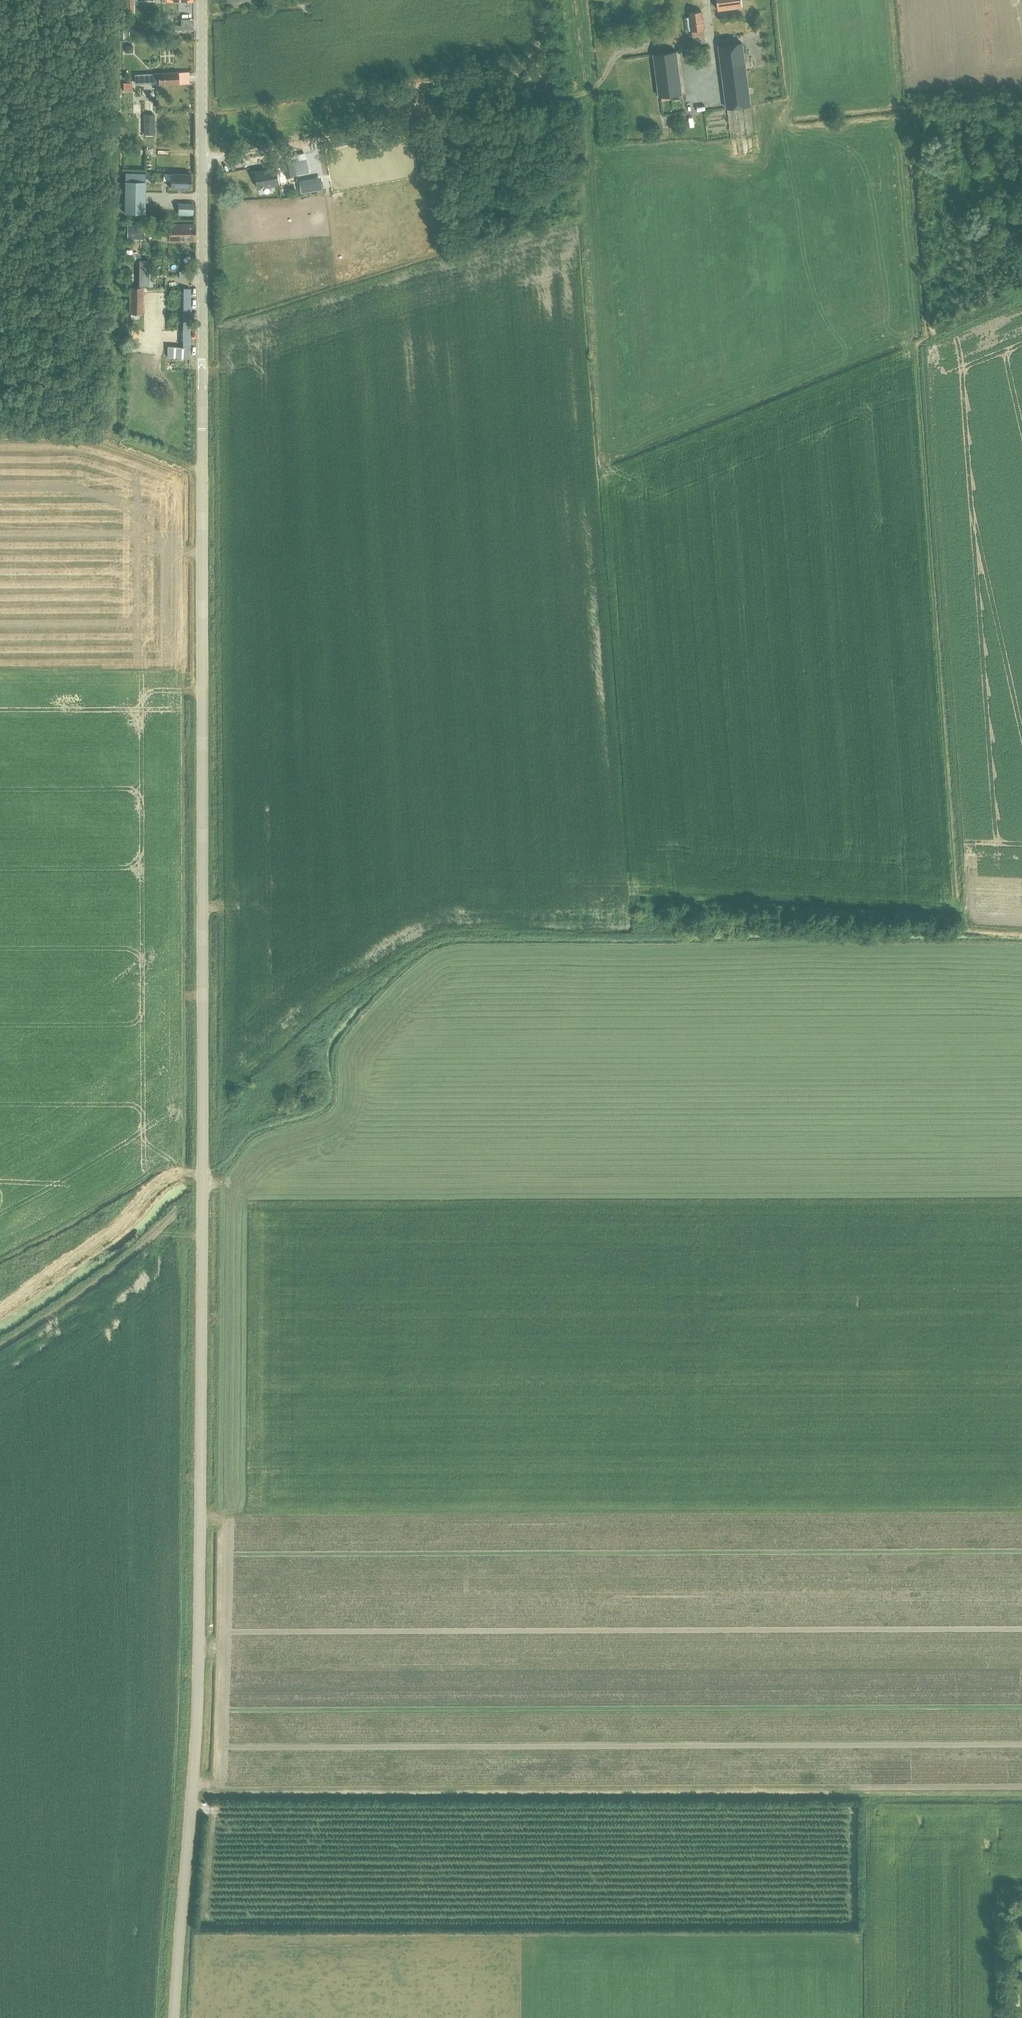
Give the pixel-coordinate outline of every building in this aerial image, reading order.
[(124,14),(133,14),(134,0),(125,0),(124,14)] [(743,6),(742,0),(717,0),(718,8),(743,6)] [(689,12),(690,17),(685,17),(686,31),(691,30),(692,35),(705,33),(702,10),(689,12)] [(176,22),(176,27),(195,29),(196,17),(182,16),(182,22),(176,22)] [(743,43),(720,46),(728,107),(750,104),(743,43)] [(658,94),(681,91),(676,50),(653,53),(658,94)] [(191,69),(181,69),(181,82),(191,81),(191,69)] [(155,74),(135,75),(135,84),(155,83),(155,85),(178,85),(177,74),(155,74)] [(146,115),(145,135),(156,136),(156,115),(146,115)] [(441,156),(453,155),(452,140),(441,141),(441,156)] [(259,188),(280,185),(288,183),(288,178),(297,177),(296,176),(308,174),(305,154),(293,156),(294,162),(285,164),(286,168),(257,173),(259,188)] [(145,173),(126,173),(125,213),(145,213),(145,178),(145,173)] [(190,189),(191,174),(171,173),(170,188),(190,189)] [(324,190),(322,183),(301,186),(302,194),(324,190)] [(178,214),(193,214),(193,203),(179,203),(178,214)] [(169,240),(195,240),(195,225),(158,225),(158,223),(145,223),(145,233),(159,233),(159,236),(169,236),(169,240)] [(192,308),(193,286),(185,286),(185,308),(192,308)] [(130,313),(141,313),(142,288),(131,287),(130,313)]
